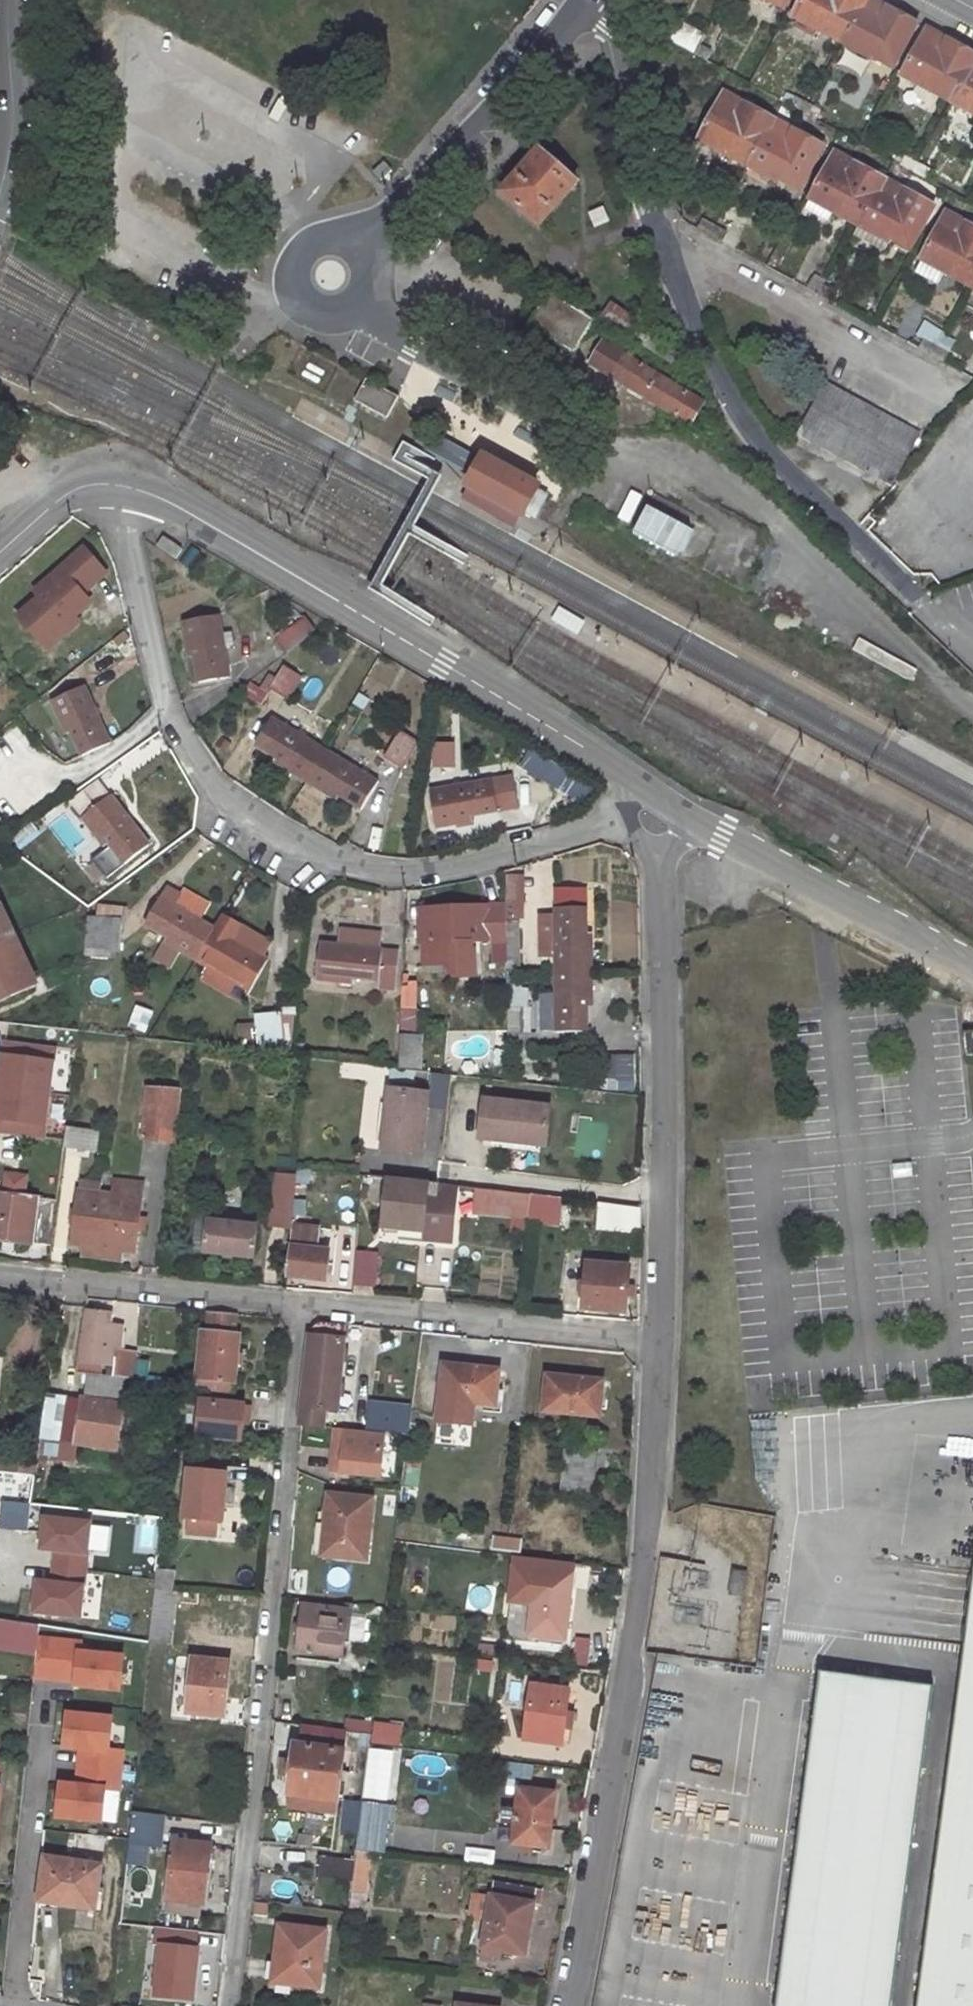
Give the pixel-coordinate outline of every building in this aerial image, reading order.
[(797,16),(828,33),(835,20),(852,31),(869,0),(806,0),(797,16)] [(901,57),(919,23),(877,0),(869,0),(852,31),(846,42),(876,58),(879,54),(882,47),(901,57)] [(828,33),(846,42),(852,31),(835,20),(828,33)] [(707,37),(682,23),(671,43),(697,56),(702,47),(707,37)] [(906,75),(935,91),(942,79),(961,89),(972,66),(972,53),(931,29),(906,75)] [(709,62),(714,53),(702,47),(697,56),(709,62)] [(879,54),(897,64),(901,57),(882,47),(879,54)] [(972,111),(972,66),(961,89),(954,101),(972,111)] [(935,91),(954,101),(961,89),(942,79),(935,91)] [(777,121),(729,96),(705,142),(731,156),(737,144),(757,154),(770,133),(777,121)] [(812,106),(799,98),(795,108),(808,114),(812,106)] [(819,121),(824,112),(812,106),(808,114),(819,121)] [(799,134),(777,121),(770,133),(792,145),(799,134)] [(807,181),(825,148),(799,134),(792,145),(770,133),(757,154),(750,166),(782,183),(784,178),(788,171),(807,181)] [(731,156),(750,166),(757,154),(737,144),(731,156)] [(541,150),(504,191),(541,225),(578,184),(541,150)] [(860,166),(838,154),(832,166),(854,178),(860,166)] [(920,163),(907,156),(902,165),(916,172),(920,163)] [(927,178),(932,169),(920,163),(916,172),(927,178)] [(832,166),(814,200),(841,214),(847,202),(867,213),(880,192),(887,180),(860,166),(854,178),(832,166)] [(784,178),(803,189),(807,181),(788,171),(784,178)] [(910,192),(887,180),(880,192),(904,204),(910,192)] [(918,240),(937,206),(910,192),(904,204),(880,192),(867,213),(860,225),(892,241),(894,237),(898,229),(918,240)] [(841,214),(860,225),(867,213),(847,202),(841,214)] [(604,207),(592,214),(598,226),(610,219),(604,207)] [(971,224),(950,214),(943,225),(964,237),(971,224)] [(716,225),(704,219),(699,228),(711,234),(716,225)] [(925,258),(953,273),(958,262),(972,270),(972,226),(971,224),(964,237),(943,225),(925,258)] [(723,241),(728,233),(716,225),(711,234),(723,241)] [(856,231),(888,247),(892,241),(860,225),(856,231)] [(894,237),(913,248),(918,240),(898,229),(894,237)] [(972,283),(972,282),(972,270),(958,262),(953,273),(972,283)] [(824,285),(813,278),(807,287),(819,293),(824,285)] [(831,300),(836,292),(824,285),(819,293),(831,300)] [(550,292),(531,323),(576,351),(595,319),(550,292)] [(937,345),(925,339),(919,348),(931,355),(937,345)] [(704,402),(605,340),(592,361),(691,423),(704,402)] [(944,362),(949,352),(937,345),(931,355),(944,362)] [(364,379),(353,399),(386,416),(397,396),(364,379)] [(825,383),(798,434),(892,484),(919,436),(825,383)] [(438,434),(428,452),(443,460),(466,472),(475,477),(485,459),(476,454),(438,434)] [(471,484),(522,513),(524,508),(536,515),(546,495),(534,489),(538,483),(487,455),(485,459),(475,477),(471,484)] [(522,513),(471,484),(463,499),(514,526),(522,513)] [(159,548),(178,559),(184,549),(164,538),(159,548)] [(40,599),(18,618),(40,642),(68,616),(72,620),(90,603),(82,594),(105,574),(83,549),(59,571),(64,577),(40,599)] [(64,577),(59,571),(35,593),(40,599),(64,577)] [(40,642),(48,651),(95,609),(90,603),(72,620),(68,616),(40,642)] [(579,633),(586,621),(559,605),(552,618),(579,633)] [(192,641),(199,681),(229,675),(218,615),(184,621),(187,642),(192,641)] [(306,616),(277,637),(288,652),(316,630),(306,616)] [(284,668),(270,690),(287,701),(301,678),(284,668)] [(85,686),(54,700),(63,721),(67,719),(84,755),(86,754),(88,757),(110,746),(109,744),(111,743),(85,686)] [(273,721),(258,746),(290,766),(287,770),(306,782),(324,752),(273,721)] [(399,734),(386,760),(403,769),(417,743),(399,734)] [(430,740),(430,765),(452,765),(452,740),(430,740)] [(364,811),(380,785),(324,752),(306,782),(325,794),(328,789),(364,811)] [(428,793),(434,827),(455,823),(454,818),(517,806),(512,778),(428,793)] [(99,782),(72,802),(83,818),(82,819),(94,836),(100,831),(109,843),(125,865),(150,847),(113,796),(111,798),(99,782)] [(94,836),(90,839),(98,851),(109,843),(100,831),(94,836)] [(521,916),(521,872),(505,872),(505,916),(521,916)] [(584,890),(555,890),(555,973),(590,971),(590,949),(585,949),(584,890)] [(158,899),(144,924),(180,945),(178,950),(196,960),(214,930),(158,899)] [(421,945),(421,968),(454,966),(454,977),(476,975),(473,942),(505,939),(505,924),(505,904),(417,911),(418,945),(421,945)] [(29,979),(0,912),(0,992),(29,979)] [(222,916),(214,930),(196,960),(215,971),(218,966),(253,987),(268,960),(262,957),(232,940),(240,927),(222,916)] [(90,920),(87,946),(118,949),(120,923),(90,920)] [(516,974),(515,924),(505,924),(505,939),(506,974),(516,974)] [(232,940),(262,957),(270,944),(240,927),(232,940)] [(317,947),(313,980),(335,982),(336,977),(376,980),(376,979),(393,980),(395,956),(379,954),(379,952),(317,947)] [(555,973),(555,1034),(585,1033),(585,991),(590,992),(590,971),(555,973)] [(518,1033),(518,1007),(506,1007),(506,1048),(532,1051),(532,1034),(518,1033)] [(421,1067),(421,1039),(414,1039),(415,1013),(401,1011),(400,1065),(421,1067)] [(253,1015),(254,1044),(281,1044),(279,1015),(253,1015)] [(5,1042),(3,1056),(54,1062),(56,1049),(5,1042)] [(599,1089),(634,1089),(634,1054),(600,1053),(599,1089)] [(3,1056),(0,1081),(0,1132),(44,1138),(54,1062),(3,1056)] [(141,1141),(175,1144),(180,1092),(146,1089),(141,1141)] [(389,1089),(383,1148),(422,1151),(427,1092),(389,1089)] [(482,1099),(478,1139),(545,1146),(549,1107),(482,1099)] [(64,1148),(97,1151),(99,1131),(66,1128),(64,1148)] [(5,1176),(3,1197),(26,1199),(28,1178),(5,1176)] [(389,1177),(383,1226),(398,1227),(420,1230),(419,1238),(447,1241),(453,1185),(389,1177)] [(79,1194),(73,1244),(86,1245),(120,1249),(137,1251),(144,1185),(119,1182),(117,1198),(101,1196),(102,1187),(81,1185),(80,1194),(79,1194)] [(481,1189),(479,1212),(529,1217),(531,1195),(481,1189)] [(531,1195),(529,1217),(539,1218),(542,1196),(531,1195)] [(53,1245),(57,1202),(26,1199),(3,1197),(0,1196),(0,1240),(53,1245)] [(539,1218),(559,1220),(562,1199),(542,1196),(539,1218)] [(274,1198),(272,1227),(284,1228),(293,1228),(293,1225),(295,1199),(274,1198)] [(602,1204),(599,1229),(641,1234),(641,1208),(602,1204)] [(210,1212),(206,1252),(253,1258),(257,1218),(210,1212)] [(319,1249),(320,1227),(293,1225),(293,1228),(292,1247),(289,1277),(328,1280),(329,1250),(319,1249)] [(397,1235),(419,1238),(420,1230),(398,1227),(397,1235)] [(284,1228),(283,1246),(292,1247),(293,1228),(284,1228)] [(86,1245),(85,1256),(119,1260),(120,1249),(86,1245)] [(377,1286),(380,1250),(356,1248),(354,1284),(377,1286)] [(587,1264),(583,1309),(626,1313),(629,1268),(587,1264)] [(132,1379),(136,1355),(113,1352),(116,1328),(108,1326),(109,1315),(84,1312),(76,1371),(89,1373),(125,1378),(132,1379)] [(202,1331),(198,1391),(236,1393),(241,1335),(236,1335),(237,1315),(207,1313),(205,1331),(202,1331)] [(324,1411),(336,1411),(340,1363),(342,1349),(344,1325),(320,1323),(313,1328),(304,1426),(323,1428),(324,1411)] [(340,1363),(354,1364),(356,1350),(342,1349),(340,1363)] [(443,1364),(439,1400),(437,1418),(471,1422),(472,1403),(495,1405),(498,1369),(443,1364)] [(122,1406),(125,1378),(89,1373),(84,1401),(122,1406)] [(547,1375),(544,1410),(600,1415),(603,1380),(547,1375)] [(142,1381),(141,1391),(177,1396),(178,1386),(142,1381)] [(238,1439),(240,1397),(191,1395),(190,1437),(238,1439)] [(64,1444),(118,1451),(122,1406),(84,1401),(48,1396),(39,1460),(61,1463),(64,1444)] [(411,1406),(371,1402),(368,1428),(408,1432),(411,1406)] [(347,1430),(337,1429),(334,1456),(344,1457),(347,1430)] [(344,1457),(334,1456),(333,1473),(382,1478),(386,1433),(347,1430),(344,1457)] [(565,1453),(562,1490),(593,1493),(596,1456),(565,1453)] [(222,1460),(190,1457),(184,1517),(190,1518),(188,1533),(216,1536),(218,1521),(223,1521),(228,1474),(221,1473),(222,1460)] [(39,1463),(23,1461),(21,1474),(37,1475),(39,1463)] [(329,1496),(321,1557),(364,1562),(371,1501),(329,1496)] [(3,1503),(0,1527),(0,1529),(5,1529),(8,1503),(3,1503)] [(8,1503),(5,1529),(30,1531),(33,1505),(8,1503)] [(46,1517),(43,1549),(56,1551),(91,1554),(95,1522),(46,1517)] [(505,1536),(493,1535),(491,1549),(503,1551),(505,1536)] [(503,1551),(522,1553),(523,1539),(505,1536),(503,1551)] [(91,1554),(56,1551),(53,1581),(88,1585),(91,1554)] [(735,1569),(731,1594),(742,1596),(746,1570),(735,1569)] [(173,1590),(175,1576),(158,1575),(157,1589),(173,1590)] [(53,1581),(39,1580),(36,1613),(84,1618),(88,1585),(53,1581)] [(534,1583),(526,1636),(563,1641),(570,1588),(534,1583)] [(917,2005),(972,2005),(972,1589),(917,2005)] [(304,1606),(300,1651),(341,1655),(345,1610),(304,1606)] [(37,1651),(39,1627),(0,1621),(0,1646),(37,1651)] [(83,1638),(42,1635),(39,1677),(80,1680),(83,1647),(83,1638)] [(126,1651),(83,1647),(80,1680),(80,1685),(123,1688),(126,1651)] [(193,1657),(187,1710),(224,1715),(230,1662),(193,1657)] [(822,1669),(776,2005),(891,2005),(935,1684),(822,1669)] [(537,1687),(530,1739),(560,1743),(568,1691),(537,1687)] [(116,1713),(71,1710),(68,1746),(81,1747),(113,1750),(116,1713)] [(372,1720),(361,1718),(359,1733),(370,1734),(372,1720)] [(374,1724),(373,1741),(400,1744),(401,1727),(374,1724)] [(294,1743),(288,1795),(338,1801),(347,1731),(301,1725),(298,1744),(294,1743)] [(113,1750),(81,1747),(78,1782),(110,1785),(123,1786),(126,1751),(113,1750)] [(108,1820),(110,1785),(78,1782),(63,1781),(61,1816),(108,1820)] [(514,1823),(511,1844),(547,1847),(552,1794),(517,1790),(515,1810),(503,1808),(501,1822),(514,1823)] [(357,1837),(362,1804),(347,1803),(343,1835),(357,1837)] [(356,1849),(371,1851),(381,1852),(384,1819),(391,1820),(392,1808),(362,1804),(357,1837),(356,1849)] [(165,1815),(133,1811),(130,1846),(149,1848),(161,1848),(165,1815)] [(174,1842),(168,1898),(202,1902),(207,1846),(174,1842)] [(149,1848),(130,1846),(127,1867),(146,1868),(149,1848)] [(320,1857),(317,1878),(352,1882),(353,1875),(355,1861),(320,1857)] [(44,1858),(39,1901),(95,1909),(100,1866),(44,1858)] [(346,1929),(359,1931),(367,1877),(353,1875),(352,1882),(346,1929)] [(473,1893),(469,1916),(486,1919),(479,1959),(491,1960),(493,1949),(524,1954),(533,1901),(538,1902),(541,1888),(494,1880),(491,1896),(473,1893)] [(279,1961),(276,1980),(318,1986),(327,1930),(279,1924),(274,1960),(279,1961)] [(153,1945),(160,1946),(194,1949),(196,1932),(155,1928),(153,1945)] [(194,1949),(160,1946),(155,1996),(192,2000),(197,1950),(194,1949)]
